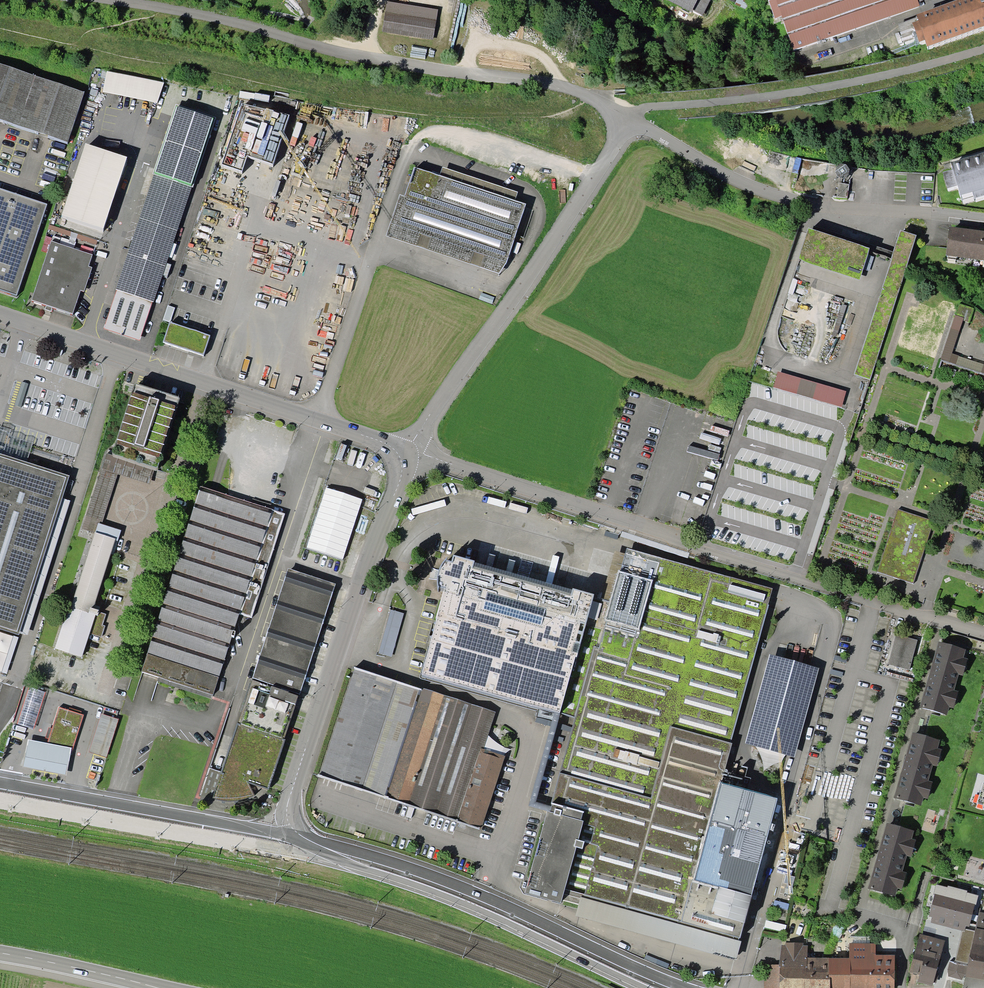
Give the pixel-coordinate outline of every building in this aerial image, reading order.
[(691,11),(692,10),(703,15),(711,0),(668,0),(691,11)] [(775,18),(781,16),(794,50),(920,6),(917,0),(768,0),(775,18)] [(919,19),(921,25),(915,26),(922,45),(926,43),(929,50),(983,31),(983,0),(972,0),(919,19)] [(438,13),(387,5),(383,35),(433,43),(438,13)] [(84,91),(0,63),(0,119),(67,141),(84,91)] [(164,83),(107,71),(102,92),(157,103),(164,83)] [(266,109),(242,103),(221,164),(242,171),(247,156),(273,164),(289,115),(266,108),(266,109)] [(216,118),(176,104),(153,174),(154,174),(116,290),(104,328),(140,340),(152,302),(154,302),(192,187),(193,188),(216,118)] [(950,163),(953,170),(943,173),(947,189),(957,186),(962,200),(974,196),(975,198),(983,196),(983,153),(950,163)] [(526,204),(515,200),(440,175),(415,167),(405,196),(400,194),(387,236),(499,274),(506,263),(526,204)] [(442,167),(440,175),(515,200),(518,192),(442,167)] [(0,188),(0,290),(17,296),(47,204),(0,188)] [(869,248),(808,227),(798,258),(812,264),(859,280),(869,248)] [(950,227),(946,256),(948,256),(956,257),(983,260),(983,261),(983,231),(950,227)] [(917,235),(900,230),(854,375),(870,380),(917,235)] [(93,254),(51,241),(31,300),(46,305),(52,307),(73,314),(80,290),(84,291),(92,268),(89,266),(93,254)] [(963,320),(970,322),(974,308),(959,303),(955,315),(963,318),(963,320)] [(175,308),(168,305),(163,319),(170,322),(175,308)] [(955,315),(940,361),(983,375),(983,364),(959,356),(952,353),(963,320),(963,318),(955,315)] [(210,335),(170,322),(163,342),(203,355),(210,335)] [(841,407),(846,392),(778,372),(773,388),(841,407)] [(180,397),(135,383),(111,455),(113,455),(112,457),(154,470),(157,471),(161,458),(159,457),(175,406),(177,406),(180,397)] [(18,634),(19,633),(62,498),(69,475),(0,453),(0,628),(18,634)] [(150,484),(154,470),(112,457),(113,455),(111,455),(106,453),(82,529),(94,533),(95,532),(98,523),(102,524),(118,474),(150,484)] [(285,513),(270,508),(252,502),(201,486),(141,671),(158,677),(213,695),(239,614),(251,618),(285,513)] [(363,499),(327,487),(307,548),(343,559),(363,499)] [(70,501),(62,498),(19,633),(27,636),(70,501)] [(253,498),(252,502),(270,508),(271,504),(253,498)] [(98,523),(95,532),(116,539),(111,554),(113,555),(121,530),(102,524),(98,523)] [(94,605),(111,554),(116,539),(95,532),(94,533),(71,606),(68,605),(55,648),(56,648),(55,649),(82,657),(89,633),(101,637),(105,626),(103,625),(106,614),(99,612),(100,607),(94,605)] [(773,588),(626,548),(612,602),(593,597),(577,657),(576,657),(560,713),(575,717),(549,811),(547,811),(524,893),(560,903),(561,900),(578,905),(575,915),(736,959),(741,941),(739,941),(778,799),(721,783),(732,743),(731,743),(769,604),(768,604),(773,588)] [(439,587),(444,588),(436,616),(437,617),(421,674),(560,713),(576,657),(577,657),(593,597),(594,594),(572,588),(572,590),(570,596),(472,569),(474,562),(474,561),(453,555),(451,561),(446,560),(447,558),(446,558),(444,561),(442,563),(440,565),(440,567),(439,570),(438,571),(438,573),(437,575),(437,578),(437,580),(437,583),(437,586),(437,587),(438,589),(438,590),(439,587)] [(570,596),(572,590),(474,562),(472,569),(570,596)] [(299,695),(336,584),(288,568),(252,680),(299,695)] [(404,614),(391,610),(378,653),(392,657),(404,614)] [(918,640),(896,634),(888,664),(909,670),(918,640)] [(966,649),(938,641),(920,707),(947,715),(949,707),(954,708),(958,691),(954,690),(959,675),(963,676),(968,659),(963,658),(966,649)] [(819,668),(770,654),(745,743),(794,757),(819,668)] [(353,667),(317,776),(481,830),(505,756),(484,749),(496,712),(423,688),(422,689),(353,667)] [(212,699),(213,695),(158,677),(157,680),(212,699)] [(299,695),(252,680),(221,772),(212,799),(215,800),(216,800),(219,801),(223,801),(227,802),(231,802),(235,801),(237,801),(241,800),(244,800),(248,798),(250,797),(253,796),(255,795),(249,784),(268,790),(285,739),(284,739),(299,695)] [(47,743),(72,748),(73,748),(84,715),(81,714),(69,710),(59,707),(52,729),(49,739),(47,743)] [(119,719),(101,714),(89,752),(106,757),(119,719)] [(940,740),(913,732),(894,798),(921,806),(924,798),(928,799),(933,782),(928,781),(933,765),(937,766),(942,749),(938,748),(940,740)] [(47,743),(28,739),(22,767),(67,776),(72,748),(47,743)] [(212,799),(221,772),(209,768),(200,795),(212,799)] [(914,830),(887,823),(868,889),(895,896),(897,888),(902,889),(907,873),(903,871),(907,856),(911,857),(916,840),(912,839),(914,830)] [(948,888),(936,885),(934,893),(935,894),(929,917),(932,917),(931,923),(962,931),(965,932),(966,929),(967,926),(969,927),(974,909),(975,909),(978,896),(967,893),(967,891),(948,886),(948,888)] [(972,943),(983,945),(983,913),(980,912),(981,908),(979,908),(975,931),(972,943)] [(975,931),(966,929),(965,932),(962,931),(955,961),(968,963),(972,943),(975,931)] [(945,940),(920,933),(909,972),(919,975),(917,982),(932,986),(933,982),(937,983),(939,973),(936,972),(945,940)] [(805,979),(806,979),(807,957),(808,946),(803,946),(803,942),(785,943),(785,945),(781,945),(779,965),(779,967),(780,967),(779,987),(805,987),(805,979)] [(830,958),(829,977),(830,977),(830,987),(895,987),(895,955),(876,954),(876,944),(850,943),(850,958),(830,958)] [(972,943),(968,963),(968,966),(966,974),(966,976),(983,980),(983,945),(972,943)] [(807,957),(806,979),(805,979),(805,987),(830,987),(830,977),(829,977),(830,958),(807,957)] [(966,974),(968,966),(950,961),(948,970),(948,976),(962,980),(966,974)] [(764,987),(779,987),(780,967),(779,967),(779,965),(764,964),(764,987)]
